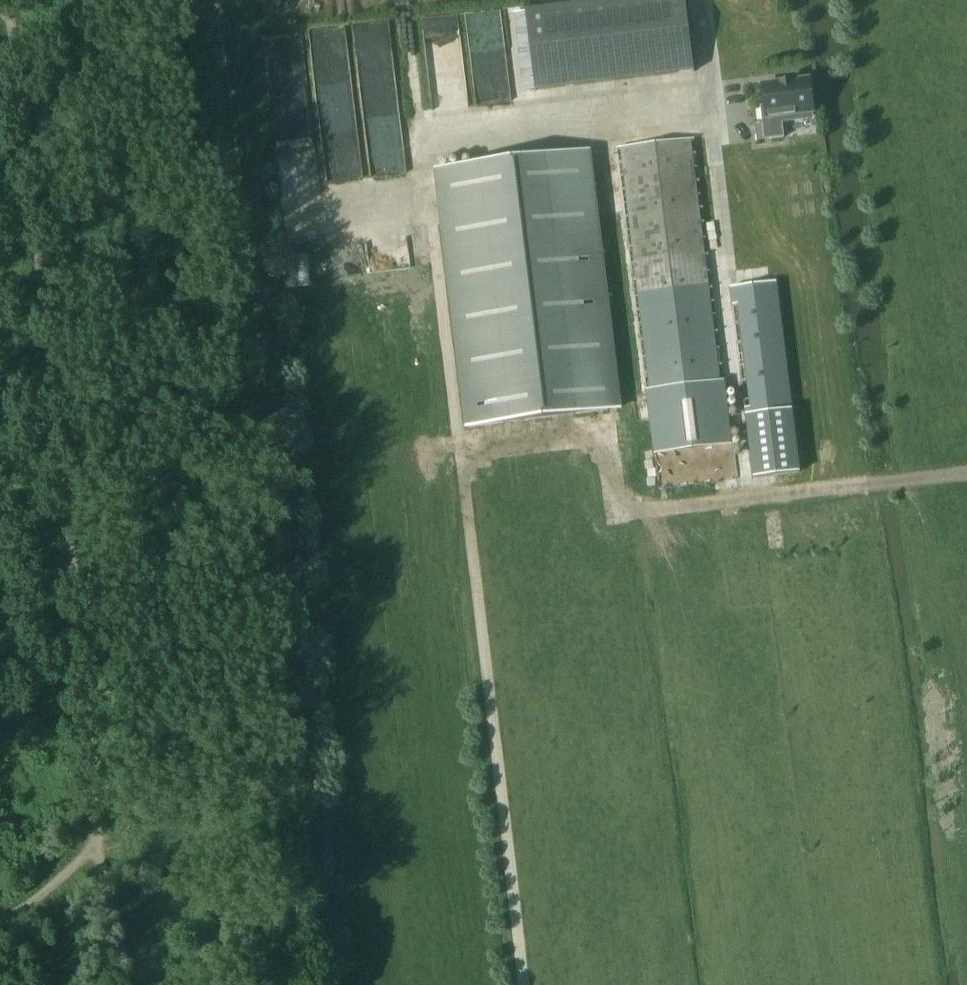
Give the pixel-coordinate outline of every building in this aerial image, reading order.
[(527,24),(535,91),(694,71),(686,4),(527,24)] [(762,125),(755,126),(757,141),(764,140),(784,138),(782,121),(796,119),(795,115),(813,113),(809,79),(762,85),(765,106),(760,107),(762,125)] [(692,139),(621,148),(650,388),(647,388),(654,453),(732,443),(725,378),(721,378),(692,139)] [(438,170),(469,427),(614,410),(592,207),(596,207),(590,152),(438,170)] [(778,279),(730,284),(732,301),(738,300),(751,405),(745,405),(754,478),(771,476),(771,474),(800,470),(778,279)]
